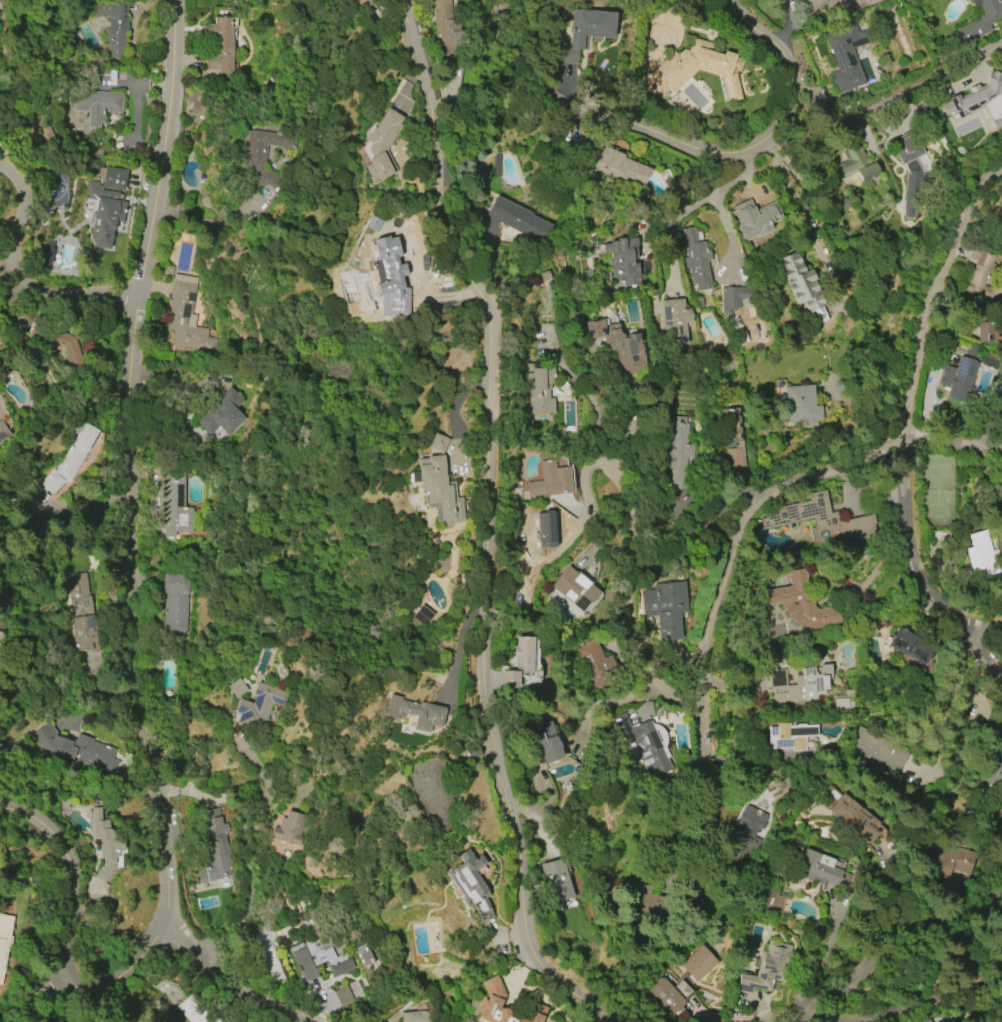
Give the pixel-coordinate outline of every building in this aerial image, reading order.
[(113,1),(113,0),(127,0),(127,17),(128,17),(128,30),(125,30),(126,57),(107,58),(107,41),(104,41),(104,29),(105,29),(105,17),(95,17),(94,1),(113,1)] [(363,6),(378,9),(380,0),(365,0),(363,6)] [(436,14),(434,0),(450,0),(452,19),(459,18),(460,31),(463,30),(466,54),(441,56),(439,36),(436,36),(434,14),(436,14)] [(802,3),(799,0),(825,0),(798,23),(790,14),(802,3)] [(973,7),(970,0),(1001,0),(1001,18),(989,25),(991,31),(960,45),(953,27),(983,13),(979,4),(973,7)] [(569,46),(573,9),(615,13),(613,39),(584,36),(583,51),(578,50),(576,65),(562,63),(563,45),(569,46)] [(214,18),(230,18),(230,26),(231,27),(231,42),(233,42),(232,63),(237,64),(236,81),(219,81),(219,70),(205,69),(206,56),(212,56),(213,35),(206,35),(206,24),(214,24),(214,18)] [(823,34),(860,21),(868,42),(852,48),(865,84),(837,94),(830,73),(836,70),(823,34)] [(647,77),(674,51),(677,54),(683,49),(688,50),(692,38),(712,43),(711,49),(723,53),(723,51),(736,54),(735,57),(740,58),(739,60),(743,61),(740,73),(736,71),(735,74),(741,99),(727,103),(720,77),(696,70),(673,93),(669,89),(666,92),(663,88),(660,91),(647,77)] [(988,70),(1001,74),(1001,128),(996,131),(984,106),(961,117),(958,112),(945,118),(938,105),(947,100),(947,99),(957,94),(958,95),(967,90),(967,89),(977,84),(978,85),(985,82),(988,70)] [(73,91),(122,93),(121,112),(102,112),(102,114),(104,114),(104,123),(100,123),(100,128),(88,127),(88,124),(81,124),(81,111),(73,111),(73,91)] [(387,108),(403,118),(399,124),(401,125),(386,149),(391,159),(387,161),(393,173),(378,181),(361,148),(365,142),(363,141),(373,126),(375,127),(387,108)] [(903,215),(906,170),(903,164),(901,165),(890,144),(891,143),(890,140),(911,129),(924,154),(914,158),(922,173),(920,206),(913,205),(913,215),(912,215),(912,218),(906,217),(906,215),(903,215)] [(241,170),(247,130),(251,131),(251,130),(294,136),(292,150),(267,147),(263,169),(269,170),(287,186),(276,198),(257,181),(251,180),(252,172),(241,170)] [(858,143),(868,164),(874,161),(880,173),(862,183),(856,172),(840,180),(841,182),(835,185),(827,170),(846,161),(841,152),(858,143)] [(624,158),(649,169),(640,191),(596,171),(593,178),(582,174),(594,147),(603,151),(605,146),(610,148),(611,146),(619,149),(618,152),(625,155),(624,158)] [(126,201),(123,223),(115,222),(114,230),(113,229),(109,250),(94,247),(95,238),(90,237),(93,213),(95,213),(97,200),(86,199),(88,190),(85,186),(86,180),(102,182),(104,167),(126,170),(122,201),(126,201)] [(488,211),(496,195),(532,213),(531,214),(552,224),(543,244),(498,222),(501,217),(488,211)] [(757,215),(760,214),(759,212),(765,209),(770,206),(769,204),(774,201),(782,217),(769,223),(772,230),(758,237),(757,235),(746,241),(738,226),(743,224),(734,206),(749,199),(757,215)] [(711,289),(696,291),(695,283),(692,284),(689,269),(686,269),(684,257),(687,257),(686,253),(685,253),(682,235),(680,236),(679,229),(693,226),(693,227),(695,227),(701,232),(694,233),(696,243),(703,242),(704,246),(708,246),(710,259),(706,260),(711,289)] [(404,288),(409,288),(407,317),(380,315),(382,294),(378,295),(375,283),(377,283),(374,270),(373,270),(372,269),(371,268),(370,268),(370,267),(370,266),(370,265),(370,264),(370,263),(371,262),(371,261),(372,261),(372,259),(377,258),(373,240),(388,236),(389,238),(397,236),(401,256),(397,257),(399,265),(405,264),(408,276),(402,277),(404,288)] [(637,237),(640,285),(612,287),(609,252),(602,253),(602,244),(610,244),(610,241),(616,240),(616,238),(637,237)] [(50,268),(53,243),(42,241),(40,267),(50,268)] [(966,260),(971,248),(997,258),(981,298),(961,291),(966,278),(973,280),(979,265),(966,260)] [(797,305),(778,258),(797,250),(806,272),(812,269),(827,305),(822,307),(826,316),(814,321),(811,313),(808,314),(803,302),(797,305)] [(173,273),(197,277),(191,314),(196,315),(194,326),(209,328),(207,336),(214,337),(212,352),(171,344),(174,331),(166,329),(172,298),(169,298),(173,273)] [(721,313),(720,287),(753,286),(754,304),(739,304),(739,308),(735,309),(735,310),(733,310),(733,312),(730,312),(730,308),(729,308),(729,313),(721,313)] [(661,301),(682,299),(683,309),(689,309),(691,323),(685,323),(686,344),(665,346),(661,301)] [(585,322),(603,319),(604,326),(618,323),(620,333),(624,335),(637,333),(639,344),(641,343),(645,363),(639,364),(640,372),(620,376),(619,370),(616,371),(614,362),(613,362),(612,357),(609,358),(605,337),(588,340),(585,322)] [(977,322),(977,343),(994,342),(994,322),(977,322)] [(978,361),(964,404),(946,398),(947,395),(940,392),(942,387),(938,385),(938,384),(937,383),(939,376),(941,377),(942,374),(940,373),(943,366),(944,366),(945,364),(955,368),(960,355),(978,361)] [(554,413),(529,414),(528,383),(523,383),(523,373),(532,373),(532,369),(552,368),(553,384),(549,384),(549,390),(548,390),(548,398),(553,398),(554,413)] [(784,387),(813,385),(814,406),(820,405),(822,420),(816,420),(816,426),(805,426),(805,421),(787,423),(784,387)] [(229,386),(243,400),(235,409),(245,419),(227,436),(217,426),(209,435),(194,421),(229,386)] [(740,401),(745,466),(723,468),(718,403),(740,401)] [(667,447),(668,416),(685,417),(685,423),(688,423),(687,445),(694,445),(693,459),(686,458),(685,490),(669,489),(670,447),(667,447)] [(9,434),(0,440),(0,419),(9,434)] [(69,484),(65,481),(52,495),(47,490),(44,494),(47,497),(36,509),(22,496),(33,484),(41,491),(44,488),(39,483),(53,469),(55,471),(66,451),(67,451),(77,434),(72,432),(79,419),(99,431),(69,484)] [(433,433),(447,439),(441,453),(427,447),(433,433)] [(425,503),(424,503),(422,502),(421,497),(423,494),(424,494),(424,493),(426,492),(418,492),(416,459),(426,458),(425,457),(442,455),(443,475),(444,475),(445,482),(453,481),(454,497),(460,497),(461,522),(451,523),(448,526),(443,527),(439,524),(439,521),(434,521),(433,508),(426,508),(425,503)] [(526,482),(541,481),(539,461),(554,459),(555,468),(568,467),(571,493),(554,495),(554,494),(527,497),(526,482)] [(164,536),(164,469),(185,470),(184,508),(192,508),(191,532),(175,532),(175,537),(173,537),(173,540),(165,540),(165,536),(164,536)] [(839,522),(874,514),(876,524),(874,525),(877,537),(857,542),(856,538),(848,540),(848,539),(814,546),(810,528),(814,528),(812,519),(762,531),(759,519),(766,517),(765,513),(774,511),(773,508),(809,501),(807,494),(825,490),(830,513),(837,511),(839,522)] [(554,512),(556,548),(538,549),(536,513),(554,512)] [(967,535),(985,529),(991,550),(996,548),(998,555),(993,557),(995,565),(998,564),(1000,572),(986,576),(984,569),(971,573),(964,549),(971,547),(967,535)] [(550,586),(568,565),(577,572),(578,571),(591,582),(589,584),(600,592),(582,613),(550,586)] [(762,590),(791,585),(788,570),(804,568),(809,600),(813,600),(814,607),(818,609),(838,605),(841,625),(804,632),(803,624),(795,626),(793,617),(786,618),(784,608),(781,609),(780,603),(765,606),(762,590)] [(65,575),(86,572),(89,595),(91,594),(98,651),(90,652),(89,649),(75,651),(71,618),(72,618),(69,598),(65,575)] [(185,633),(163,633),(164,593),(162,593),(163,573),(186,574),(185,633)] [(684,581),(687,612),(680,613),(682,640),(659,642),(657,616),(644,617),(642,590),(654,589),(653,583),(684,581)] [(420,604),(432,614),(422,627),(410,617),(420,604)] [(897,626),(900,628),(905,626),(907,631),(934,647),(923,666),(921,664),(917,665),(916,662),(893,650),(891,650),(891,648),(887,646),(897,626)] [(534,637),(533,673),(531,673),(531,677),(519,677),(519,689),(500,689),(500,671),(515,671),(515,658),(514,658),(514,646),(516,646),(516,637),(534,637)] [(592,689),(576,649),(596,641),(603,658),(610,655),(615,667),(607,670),(612,682),(592,689)] [(816,701),(772,703),(771,689),(769,689),(768,670),(785,670),(786,685),(795,684),(795,676),(800,676),(800,668),(820,667),(820,664),(831,664),(832,679),(827,680),(827,689),(824,689),(824,695),(816,695),(816,701)] [(251,695),(256,682),(264,684),(265,683),(277,687),(276,689),(289,693),(284,708),(272,704),(261,733),(235,724),(238,714),(233,712),(238,698),(251,703),(254,696),(251,695)] [(418,701),(444,708),(439,727),(430,725),(428,733),(411,729),(414,716),(402,713),(401,718),(395,716),(395,720),(383,717),(386,705),(385,705),(387,694),(399,697),(398,699),(417,704),(418,701)] [(624,712),(631,728),(648,721),(671,771),(652,780),(647,769),(641,772),(622,732),(617,734),(610,719),(624,712)] [(563,758),(545,763),(539,745),(533,747),(530,736),(534,735),(532,727),(550,721),(555,735),(556,735),(563,758)] [(113,774),(39,748),(30,735),(49,722),(57,733),(76,740),(78,734),(92,739),(91,741),(114,749),(110,759),(117,762),(113,774)] [(807,752),(790,752),(790,749),(767,750),(767,726),(775,726),(775,723),(794,722),(794,726),(796,725),(796,724),(804,724),(805,725),(817,725),(817,737),(806,737),(807,752)] [(858,726),(908,754),(898,773),(848,745),(858,726)] [(990,761),(1001,754),(1001,784),(998,778),(983,787),(976,776),(992,766),(990,761)] [(842,794),(881,825),(879,827),(882,829),(871,844),(856,832),(855,832),(828,811),(842,794)] [(727,847),(745,805),(768,815),(761,830),(758,828),(755,836),(758,838),(753,850),(749,849),(746,856),(727,847)] [(125,837),(125,853),(121,854),(121,867),(115,867),(104,883),(94,876),(103,863),(103,858),(92,858),(91,807),(101,807),(101,820),(109,820),(109,829),(111,829),(111,837),(125,837)] [(199,812),(219,807),(233,877),(200,884),(199,880),(197,880),(196,872),(205,870),(204,867),(210,866),(209,861),(205,862),(202,848),(205,847),(204,844),(200,845),(197,829),(202,828),(199,812)] [(996,841),(1001,839),(1001,807),(986,812),(996,841)] [(286,810),(304,815),(298,836),(301,837),(299,846),(269,838),(273,826),(277,828),(280,817),(284,819),(286,810)] [(924,850),(920,870),(951,877),(952,871),(971,876),(977,852),(945,845),(943,854),(924,850)] [(462,898),(446,872),(461,862),(457,855),(466,848),(473,859),(480,855),(485,863),(482,865),(485,869),(477,874),(490,894),(485,898),(494,917),(481,923),(472,905),(466,900),(462,898)] [(803,849),(833,860),(831,867),(841,871),(835,887),(812,878),(809,884),(793,877),(803,849)] [(551,904),(540,865),(562,858),(574,898),(551,904)] [(13,916),(0,984),(0,913),(13,916)] [(245,931),(260,985),(283,979),(267,924),(245,931)] [(301,984),(317,978),(313,966),(327,961),(333,977),(354,969),(347,952),(336,956),(330,938),(317,942),(316,937),(288,947),(301,984)] [(768,941),(790,946),(782,982),(772,980),(769,992),(752,989),(751,994),(735,990),(739,974),(755,978),(761,951),(765,952),(768,941)] [(718,963),(696,982),(680,964),(701,944),(718,963)] [(374,963),(366,945),(354,950),(361,968),(374,963)] [(547,1008),(542,1021),(489,1021),(479,1018),(482,1011),(478,1009),(483,999),(487,1000),(489,995),(485,993),(480,982),(496,975),(505,993),(505,1000),(522,1007),(526,999),(547,1008)] [(670,1016),(648,991),(663,977),(672,987),(681,979),(692,992),(684,1000),(686,1002),(681,1006),(683,1009),(676,1015),(674,1013),(670,1016)] [(334,990),(340,1006),(363,997),(357,981),(334,990)] [(208,1017),(224,1021),(188,1021),(175,1007),(190,995),(208,1017)] [(435,1000),(436,1021),(387,1021),(387,1020),(407,1002),(435,1000)]
